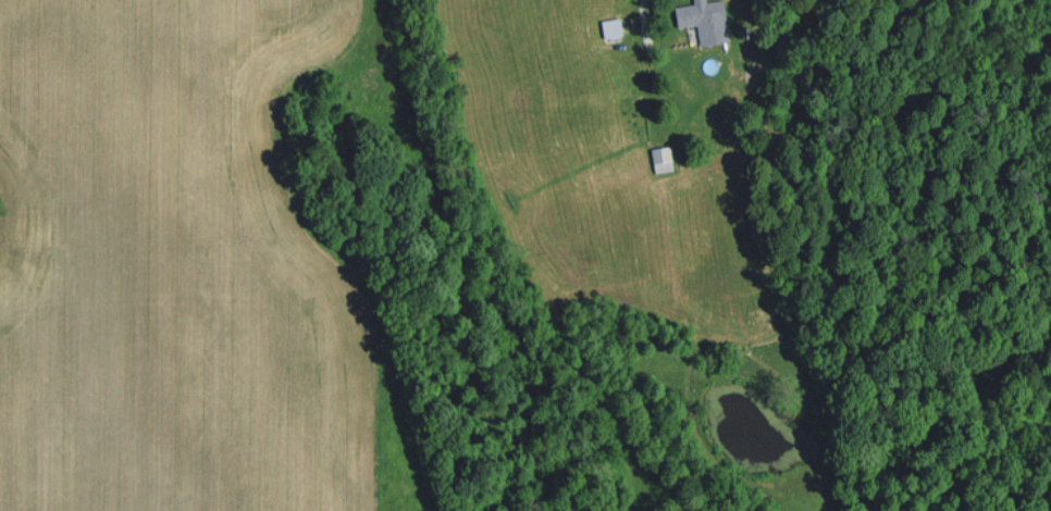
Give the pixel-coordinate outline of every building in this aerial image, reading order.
[(696,2),(678,5),(681,26),(700,24),(703,44),(732,40),(727,0),(696,0),(696,2)] [(604,19),(607,36),(626,33),(623,16),(604,19)] [(658,171),(676,170),(674,145),(655,147),(658,171)]
